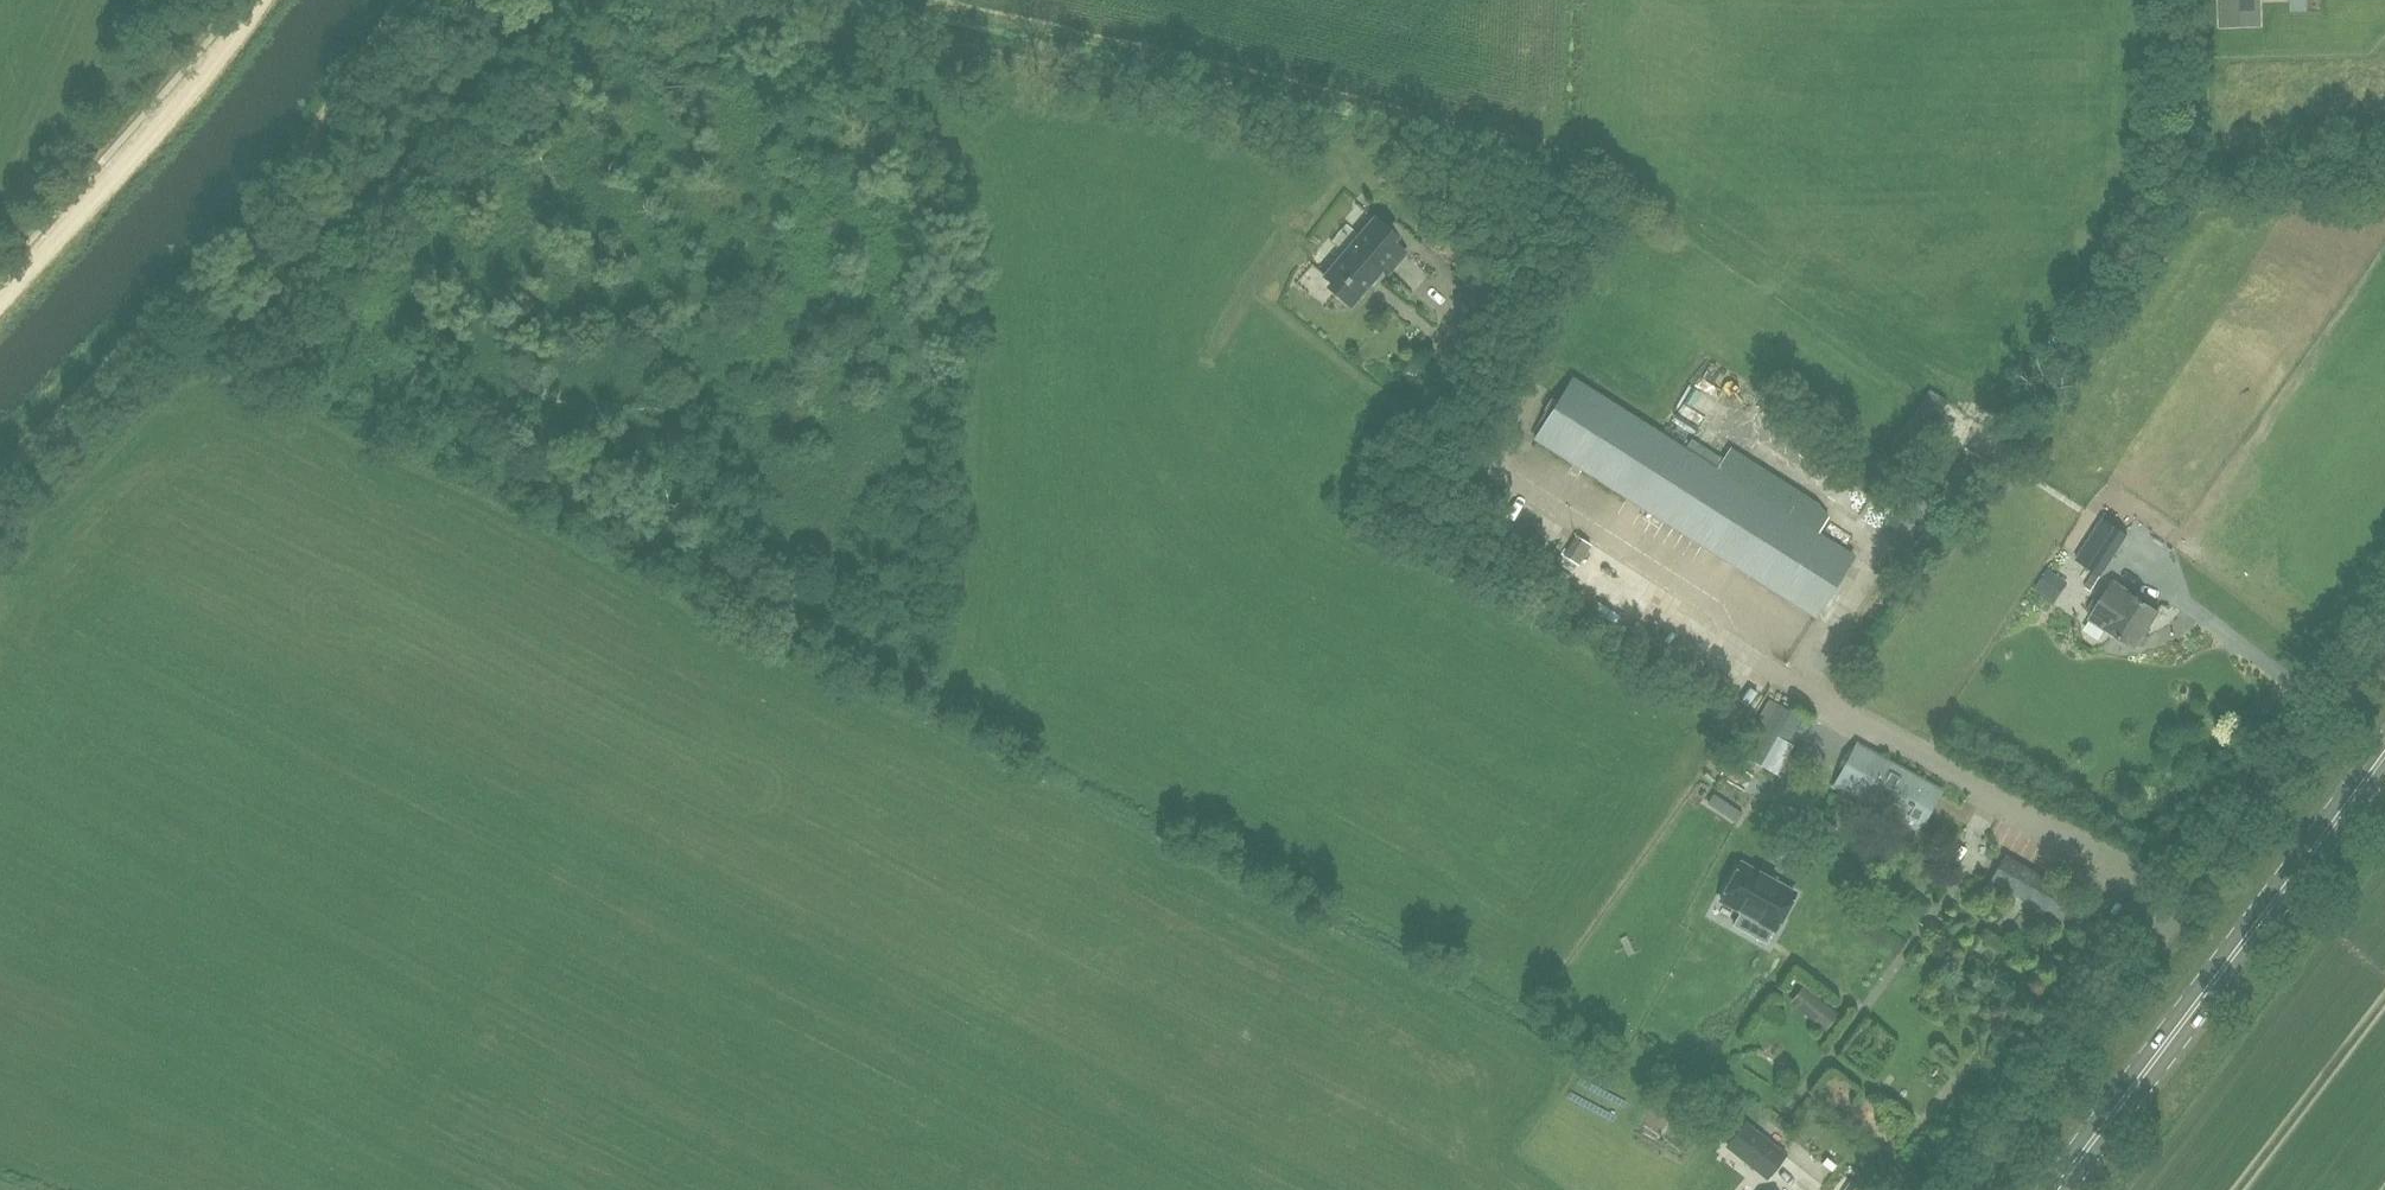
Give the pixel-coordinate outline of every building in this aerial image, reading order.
[(2220,27),(2260,25),(2259,0),(2219,0),(2220,27)] [(1373,217),(1323,275),(1339,289),(1335,294),(1350,307),(1401,249),(1390,239),(1394,234),(1373,217)] [(1714,360),(1702,379),(1712,386),(1724,366),(1714,360)] [(1573,379),(1535,439),(1815,616),(1853,556),(1573,379)] [(1927,391),(1911,416),(1871,470),(1861,464),(1851,481),(1873,496),(1884,480),(1919,428),(1925,431),(1944,404),(1927,391)] [(2102,518),(2076,559),(2094,571),(2085,586),(2091,590),(2127,534),(2102,518)] [(1583,562),(1596,538),(1582,531),(1569,554),(1583,562)] [(2039,584),(2060,599),(2075,578),(2054,563),(2039,584)] [(2158,611),(2130,593),(2114,582),(2101,600),(2095,599),(2088,609),(2092,615),(2090,617),(2134,647),(2136,644),(2143,644),(2148,636),(2145,630),(2158,611)] [(1622,600),(1645,637),(1661,627),(1638,591),(1622,600)] [(1750,746),(1773,765),(1810,722),(1788,703),(1750,746)] [(1942,789),(1856,742),(1832,785),(1916,831),(1909,844),(1924,853),(1932,839),(1919,831),(1942,789)] [(2006,855),(1992,881),(2064,922),(2079,896),(2006,855)] [(1787,936),(1806,901),(1752,871),(1733,906),(1754,918),(1746,932),(1778,950),(1786,936),(1787,936)] [(1835,1024),(1843,1009),(1808,988),(1799,1003),(1835,1024)] [(1766,1177),(1784,1155),(1757,1134),(1740,1156),(1766,1177)]
